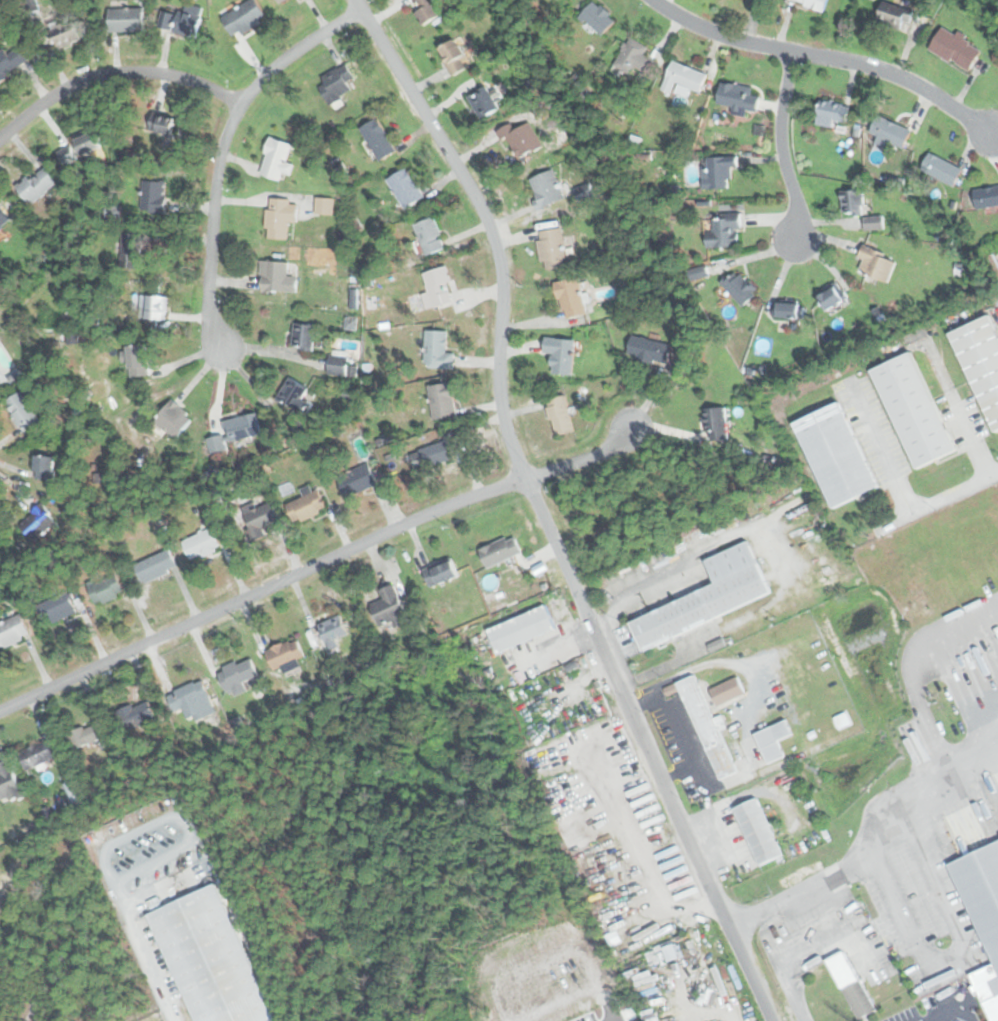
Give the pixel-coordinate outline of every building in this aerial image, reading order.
[(255,0),(248,0),(224,16),(237,36),(266,17),(255,0)] [(436,0),(409,0),(425,25),(444,12),(436,0)] [(601,35),(617,20),(596,0),(594,0),(580,14),(601,35)] [(821,12),(827,0),(796,0),(821,12)] [(907,7),(883,0),(876,22),(901,29),(907,7)] [(160,10),(157,30),(196,37),(202,7),(185,3),(183,15),(160,10)] [(143,31),(143,8),(108,8),(108,31),(143,31)] [(48,30),(58,50),(80,39),(70,19),(48,30)] [(969,71),(982,49),(939,25),(926,47),(969,71)] [(648,46),(632,36),(616,61),(643,78),(654,60),(644,53),(648,46)] [(470,65),(456,38),(438,47),(452,75),(470,65)] [(4,48),(0,51),(0,80),(29,59),(18,45),(7,53),(4,48)] [(662,89),(671,91),(674,83),(701,91),(707,72),(671,61),(662,89)] [(352,90),(347,82),(354,78),(345,64),(316,82),(329,104),(352,90)] [(752,87),(723,80),(717,108),(744,115),(746,109),(756,112),(760,96),(751,94),(752,87)] [(485,120),(501,110),(485,84),(469,95),(485,120)] [(851,106),(822,97),(816,115),(845,124),(851,106)] [(170,135),(175,118),(153,111),(148,129),(170,135)] [(870,133),(903,148),(911,130),(878,115),(870,133)] [(379,161),(396,150),(376,118),(358,129),(379,161)] [(542,144),(528,120),(505,133),(519,157),(542,144)] [(101,147),(94,131),(74,141),(81,157),(101,147)] [(286,161),(292,144),(271,137),(258,173),(280,180),(283,172),(290,175),(294,163),(286,161)] [(77,159),(70,145),(58,152),(66,165),(77,159)] [(920,168),(954,186),(963,169),(930,151),(920,168)] [(703,188),(728,188),(728,178),(733,178),(733,168),(737,168),(737,156),(703,156),(703,188)] [(27,175),(15,187),(32,205),(58,181),(45,167),(31,180),(27,175)] [(406,209),(424,196),(405,167),(386,180),(406,209)] [(527,180),(540,209),(565,198),(552,168),(527,180)] [(141,212),(166,212),(166,181),(141,181),(141,212)] [(976,187),(976,206),(997,206),(997,187),(976,187)] [(863,189),(842,189),(842,214),(863,214),(863,189)] [(269,198),(267,238),(288,239),(288,222),(297,222),(298,200),(269,198)] [(11,217),(0,205),(0,228),(11,217)] [(426,255),(446,246),(432,216),(413,225),(426,255)] [(739,216),(713,216),(713,246),(739,246),(739,216)] [(882,228),(882,216),(865,216),(865,228),(882,228)] [(541,270),(566,267),(562,228),(536,231),(541,270)] [(121,231),(121,265),(140,265),(140,231),(121,231)] [(898,260),(863,244),(857,257),(863,260),(859,270),(887,283),(898,260)] [(262,292),(286,293),(288,262),(264,261),(262,292)] [(422,273),(434,308),(455,301),(443,266),(422,273)] [(741,306),(758,293),(740,270),(723,284),(741,306)] [(563,318),(585,313),(577,277),(555,282),(563,318)] [(828,310),(844,300),(835,286),(819,296),(828,310)] [(164,320),(164,297),(146,297),(146,320),(164,320)] [(800,303),(777,302),(777,316),(800,317),(800,303)] [(992,432),(997,429),(997,332),(991,315),(951,332),(992,432)] [(313,351),(316,325),(295,323),(292,348),(313,351)] [(453,369),(454,353),(446,352),(447,331),(425,330),(423,368),(453,369)] [(544,354),(552,354),(551,374),(572,376),(575,339),(545,337),(544,354)] [(671,341),(630,338),(629,358),(670,361),(671,341)] [(129,378),(149,376),(146,345),(127,346),(129,378)] [(350,354),(332,350),(328,373),(356,378),(358,367),(348,364),(350,354)] [(956,450),(910,352),(870,371),(917,468),(956,450)] [(309,390),(290,378),(277,399),(303,415),(310,405),(303,400),(309,390)] [(433,420),(456,417),(451,383),(428,387),(433,420)] [(41,422),(21,392),(3,403),(23,433),(41,422)] [(574,431),(564,395),(545,400),(555,437),(574,431)] [(194,417),(171,400),(154,424),(177,440),(194,417)] [(793,423),(832,508),(878,487),(839,402),(793,423)] [(727,408),(706,408),(706,440),(727,440),(727,408)] [(225,443),(261,435),(256,414),(222,421),(225,435),(208,438),(211,454),(227,451),(225,443)] [(410,451),(416,471),(457,458),(451,439),(410,451)] [(57,458),(36,456),(34,479),(55,481),(57,458)] [(345,497),(377,485),(369,463),(337,475),(345,497)] [(288,502),(298,523),(326,510),(317,490),(288,502)] [(281,522),(272,502),(239,516),(248,536),(281,522)] [(35,542),(56,521),(40,505),(19,526),(35,542)] [(190,561),(219,548),(210,528),(181,541),(190,561)] [(478,549),(487,568),(522,553),(513,534),(478,549)] [(771,588),(746,534),(703,555),(716,581),(632,621),(644,648),(771,588)] [(177,566),(167,548),(134,567),(145,585),(177,566)] [(430,588),(458,576),(452,560),(424,571),(430,588)] [(89,584),(97,605),(124,594),(116,573),(89,584)] [(377,590),(382,600),(371,605),(383,632),(408,621),(392,583),(377,590)] [(37,606),(47,627),(77,611),(66,591),(37,606)] [(487,629),(497,653),(555,629),(545,606),(487,629)] [(29,634),(18,614),(0,623),(0,649),(29,634)] [(327,645),(348,635),(339,615),(318,625),(327,645)] [(299,667),(296,660),(304,656),(296,637),(264,650),(272,670),(282,666),(285,673),(299,667)] [(250,656),(216,670),(228,698),(247,691),(242,681),(257,675),(250,656)] [(718,780),(736,773),(695,675),(664,688),(667,695),(680,690),(718,780)] [(709,689),(717,706),(745,694),(737,676),(709,689)] [(215,711),(201,679),(168,694),(181,725),(215,711)] [(154,716),(147,699),(120,710),(127,728),(154,716)] [(71,730),(77,746),(112,735),(106,718),(71,730)] [(769,764),(785,755),(777,740),(790,733),(783,720),(753,735),(769,764)] [(17,752),(25,770),(60,755),(52,737),(17,752)] [(24,794),(7,759),(0,762),(0,801),(2,805),(24,794)] [(757,798),(734,808),(758,865),(781,855),(757,798)] [(995,969),(974,979),(994,1020),(997,1020),(997,839),(946,863),(995,969)] [(214,883),(146,915),(195,1020),(277,1020),(214,883)] [(676,959),(673,946),(664,948),(667,961),(676,959)] [(828,959),(857,1020),(874,1012),(846,951),(828,959)]
